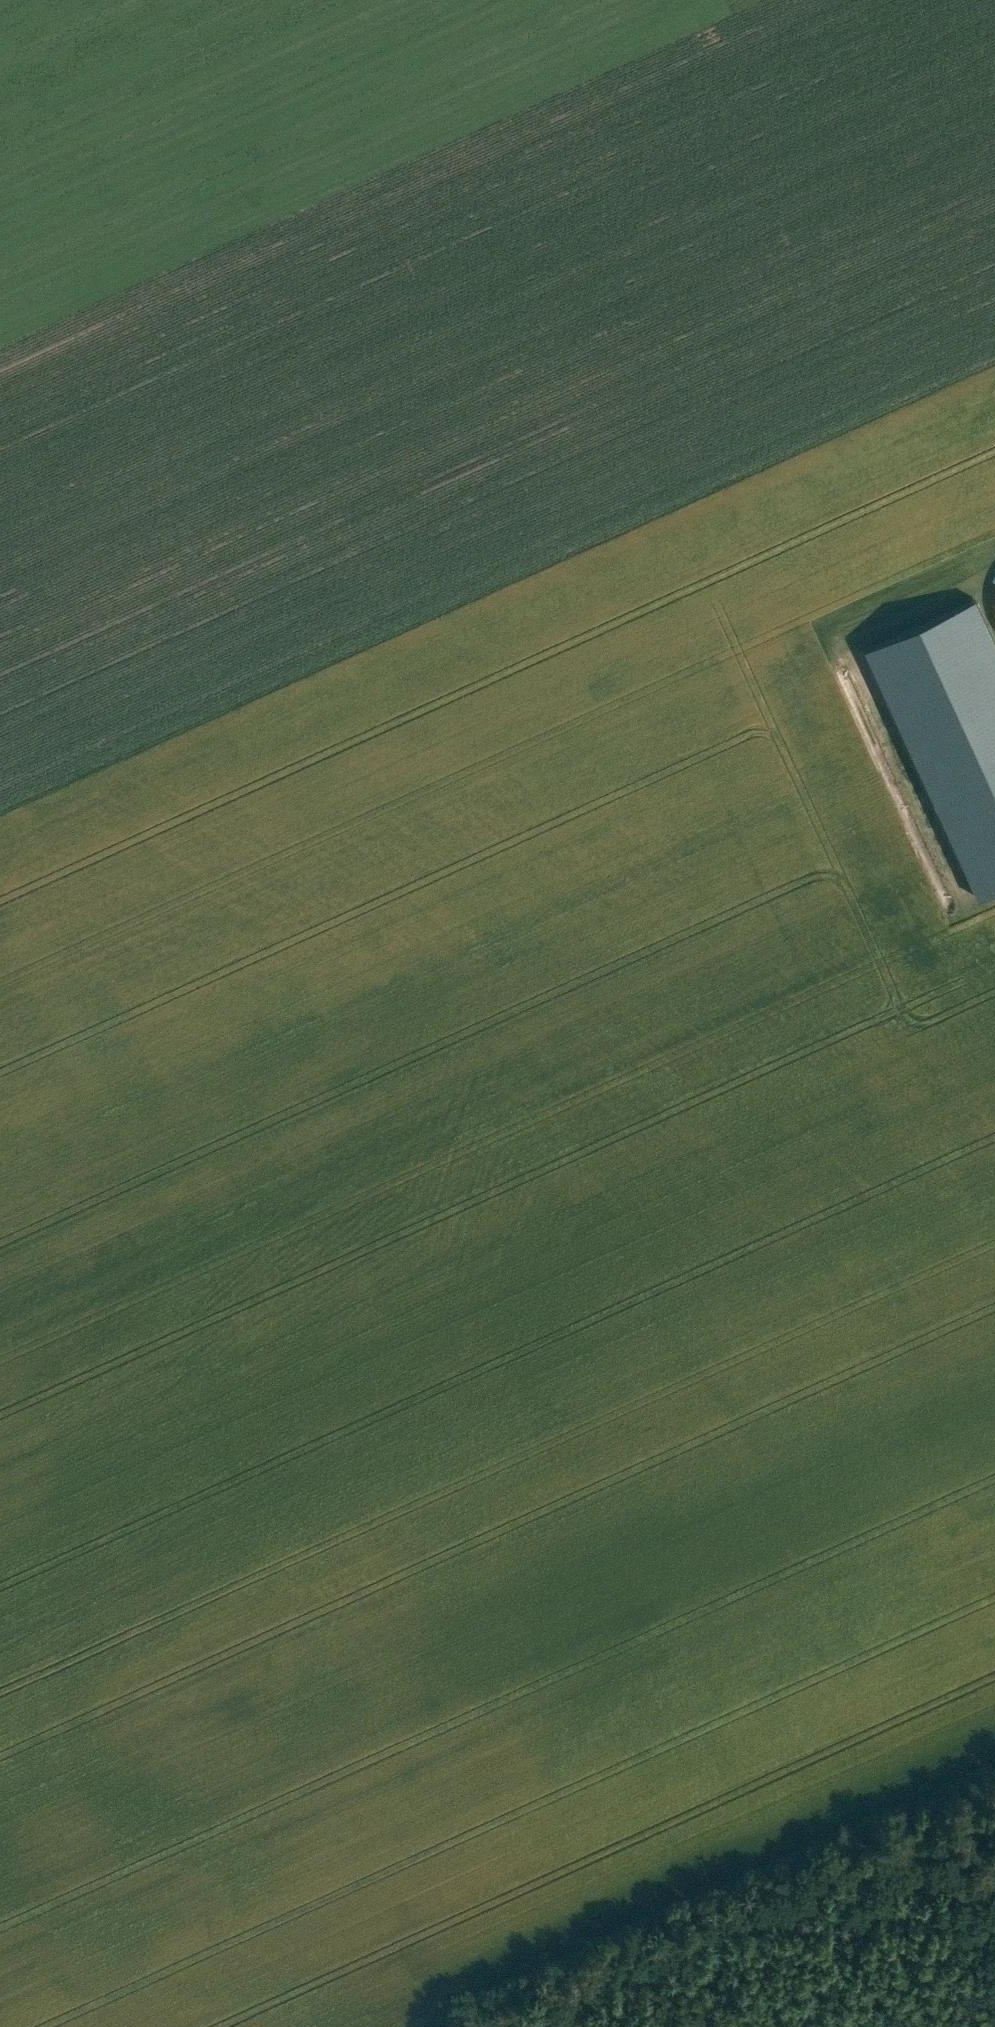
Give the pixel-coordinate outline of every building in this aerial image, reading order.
[(994,890),(994,628),(984,605),(875,655),(985,895),(994,890)]
